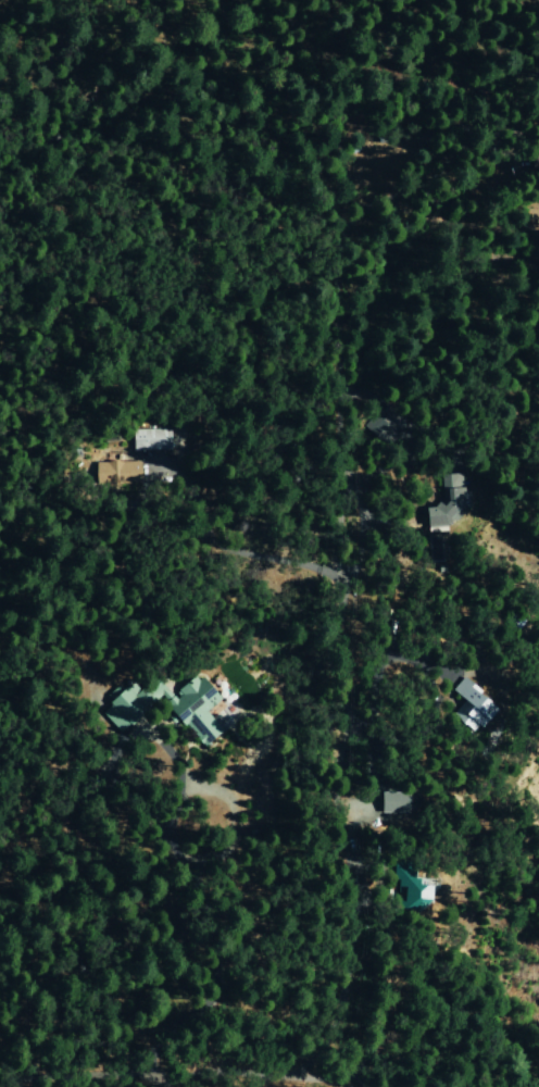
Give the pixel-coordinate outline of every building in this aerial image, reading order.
[(169,429),(131,430),(131,450),(169,450),(169,429)] [(94,486),(140,484),(139,461),(94,463),(94,486)] [(424,507),(425,525),(464,522),(461,474),(439,475),(441,506),(424,507)] [(159,698),(202,747),(221,731),(205,712),(219,700),(195,673),(171,694),(157,678),(140,693),(131,683),(99,711),(118,733),(159,698)] [(450,714),(472,734),(495,709),(462,677),(450,689),(463,701),(450,714)] [(379,813),(407,814),(407,795),(379,794),(379,813)] [(405,889),(400,906),(423,912),(429,887),(418,884),(422,871),(396,864),(391,886),(405,889)]
